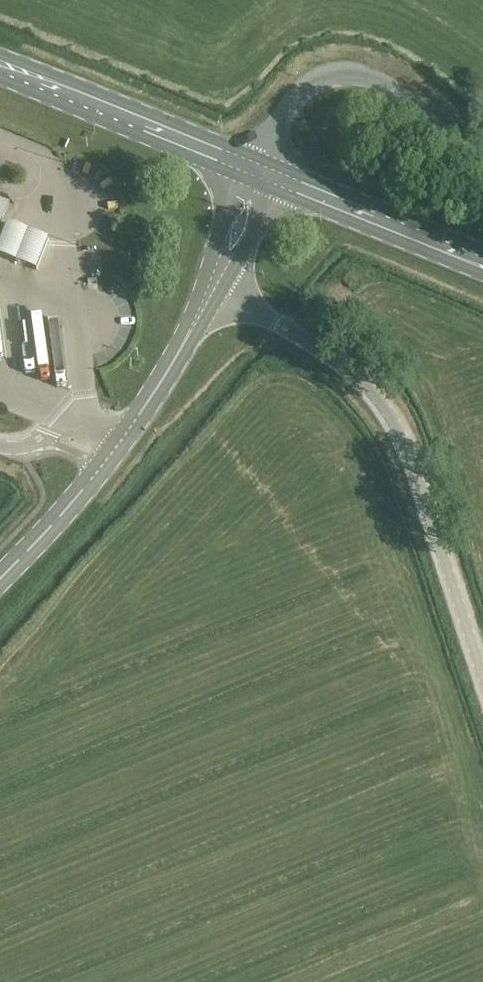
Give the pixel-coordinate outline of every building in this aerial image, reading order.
[(10,201),(0,197),(0,227),(10,201)] [(55,238),(14,219),(0,249),(0,250),(40,269),(55,238)]
